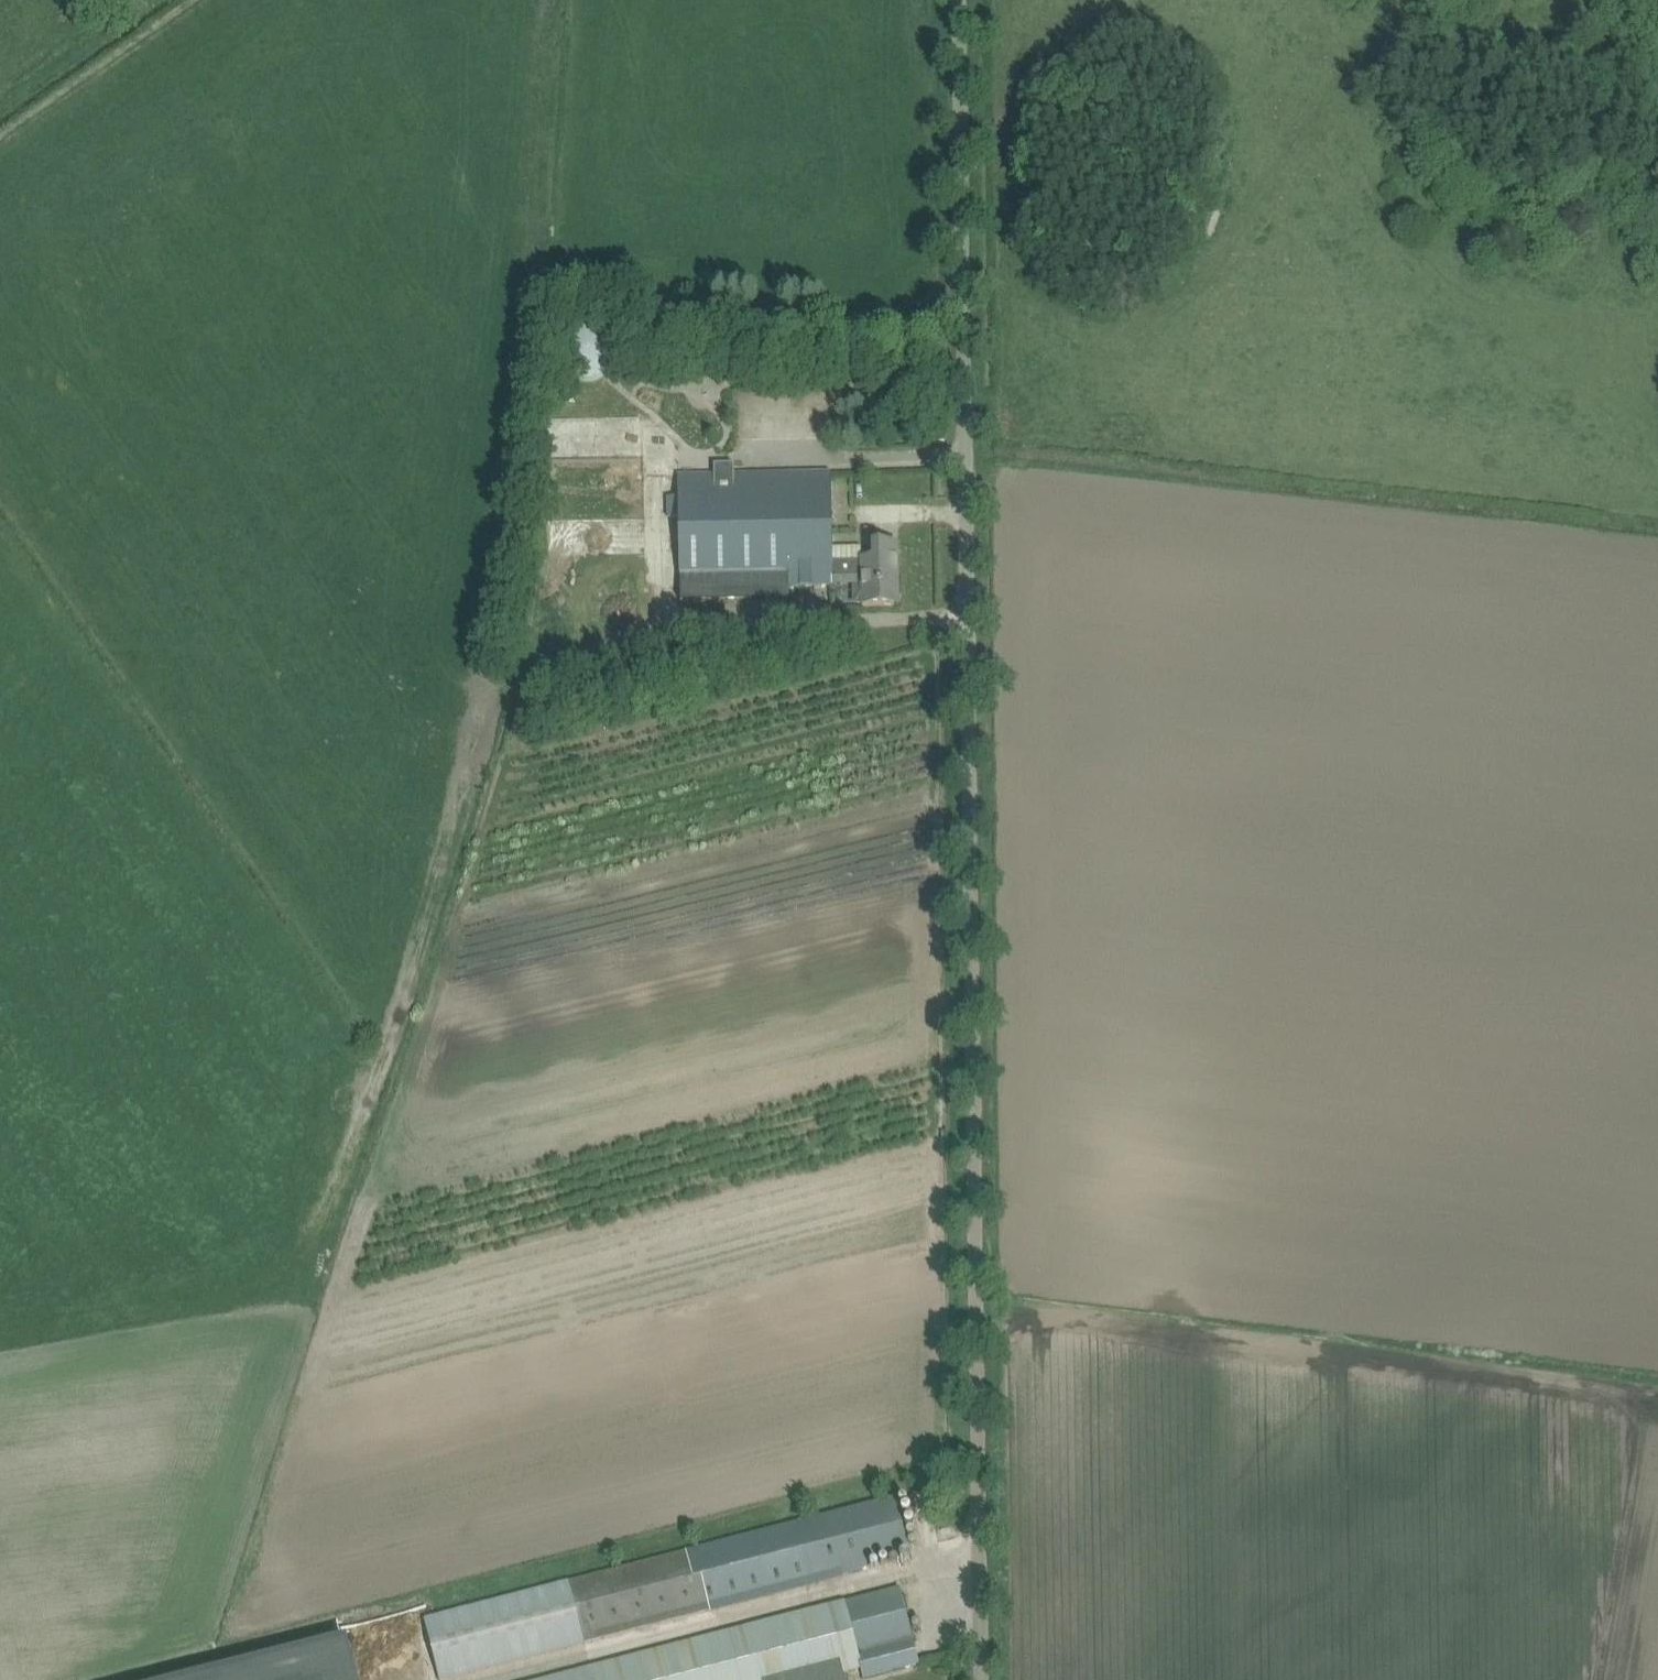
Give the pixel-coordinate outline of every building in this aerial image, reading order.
[(541,479),(550,466),(541,461),(533,474),(541,479)] [(681,587),(833,585),(863,584),(863,606),(895,606),(895,588),(899,588),(898,546),(874,546),(875,561),(833,562),(831,474),(679,477),(681,587)] [(612,686),(619,684),(615,672),(608,674),(612,686)] [(424,1621),(440,1679),(444,1679),(585,1643),(727,1607),(843,1577),(843,1576),(841,1569),(847,1567),(910,1551),(896,1498),(569,1583),(424,1621)] [(542,1679),(815,1679),(841,1673),(861,1668),(864,1679),(919,1664),(913,1639),(932,1634),(919,1583),(542,1679)] [(344,1643),(185,1679),(353,1679),(344,1643)]
